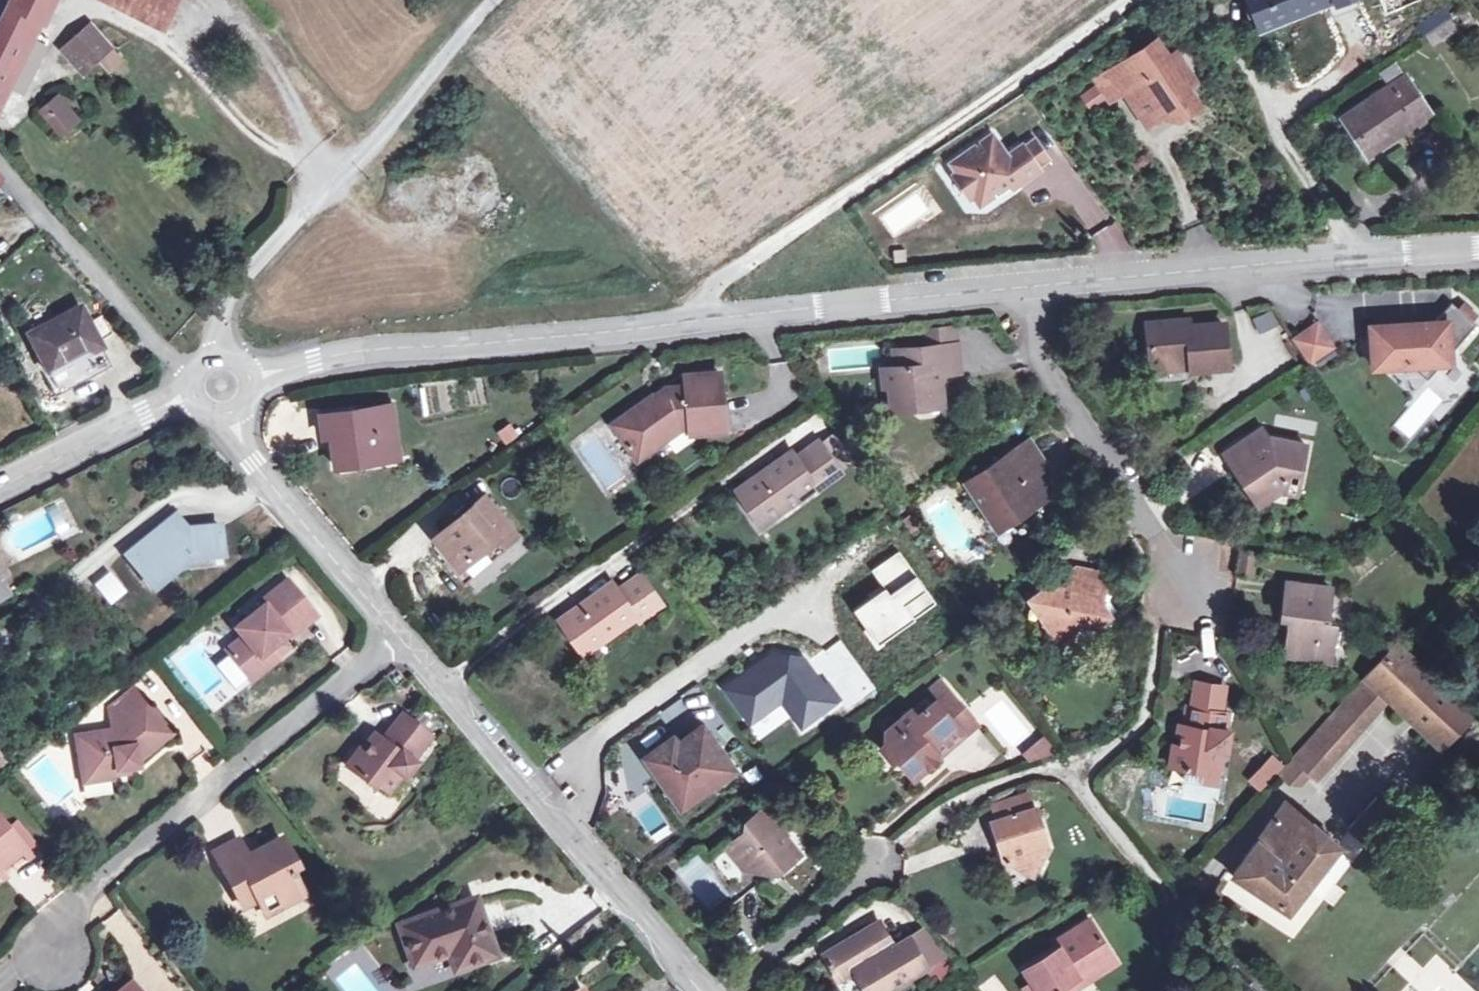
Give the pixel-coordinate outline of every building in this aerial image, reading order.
[(0,19),(0,78),(28,19),(40,25),(52,0),(9,0),(0,19)] [(176,0),(108,0),(163,27),(176,0)] [(1322,5),(1320,0),(1247,0),(1258,30),(1322,5)] [(1429,45),(1453,28),(1439,9),(1417,25),(1429,45)] [(0,78),(0,108),(40,25),(28,19),(0,78)] [(91,24),(66,46),(76,59),(88,48),(97,59),(108,71),(121,59),(91,24)] [(1125,86),(1122,88),(1146,123),(1170,106),(1184,109),(1194,101),(1182,84),(1189,78),(1173,53),(1166,59),(1153,41),(1113,68),(1125,86)] [(80,73),(97,59),(88,48),(76,59),(66,46),(61,51),(80,73)] [(1078,76),(1088,68),(1081,60),(1071,67),(1078,76)] [(1388,84),(1339,117),(1364,156),(1409,126),(1429,113),(1403,74),(1401,76),(1392,64),(1380,72),(1388,84)] [(63,118),(71,111),(58,97),(40,112),(44,118),(56,108),(63,118)] [(56,108),(44,118),(59,135),(73,123),(71,121),(75,117),(71,111),(63,118),(56,108)] [(153,140),(165,132),(161,126),(149,133),(153,140)] [(972,196),(979,206),(994,196),(1006,187),(1009,191),(1037,171),(1035,169),(1022,150),(1020,148),(1005,159),(990,138),(950,166),(958,177),(957,183),(966,195),(972,196)] [(1022,150),(1035,169),(1046,161),(1033,142),(1022,150)] [(997,200),(1009,191),(1006,187),(994,196),(997,200)] [(1370,326),(1372,348),(1391,365),(1410,363),(1428,362),(1435,368),(1475,323),(1450,302),(1432,322),(1370,326)] [(47,371),(64,362),(65,365),(100,346),(80,309),(28,336),(47,371)] [(1252,317),(1258,332),(1277,325),(1271,310),(1252,317)] [(1188,321),(1147,324),(1150,366),(1191,362),(1192,367),(1192,369),(1227,367),(1223,324),(1188,327),(1188,321)] [(929,345),(957,343),(956,327),(929,329),(929,345)] [(1307,364),(1330,349),(1315,327),(1292,341),(1307,364)] [(960,372),(957,343),(929,345),(893,349),(895,368),(881,368),(882,387),(890,387),(891,411),(915,408),(915,401),(942,398),(940,374),(960,372)] [(1372,348),(1373,366),(1391,365),(1372,348)] [(1410,363),(1426,378),(1435,368),(1428,362),(1410,363)] [(688,424),(688,429),(689,435),(724,432),(720,374),(686,376),(687,388),(665,391),(652,400),(656,404),(646,411),(643,406),(641,403),(619,419),(628,432),(619,439),(634,462),(667,438),(663,434),(678,425),(688,424)] [(942,406),(942,398),(915,401),(915,408),(942,406)] [(656,404),(652,400),(643,406),(646,411),(656,404)] [(354,457),(399,450),(392,404),(320,415),(323,438),(332,436),(337,468),(355,464),(354,457)] [(628,432),(619,419),(609,426),(619,439),(628,432)] [(663,434),(667,438),(679,429),(688,429),(688,424),(678,425),(663,434)] [(1278,480),(1298,484),(1306,444),(1268,437),(1262,429),(1231,450),(1241,464),(1233,470),(1251,498),(1278,480)] [(832,435),(819,444),(840,474),(853,464),(832,435)] [(1029,499),(1033,505),(1053,492),(1040,472),(1046,467),(1028,441),(965,483),(992,523),(1029,499)] [(840,474),(819,444),(797,460),(791,452),(742,486),(767,521),(816,487),(818,489),(840,474)] [(354,457),(355,464),(400,459),(399,450),(354,457)] [(1241,464),(1231,450),(1223,455),(1233,470),(1241,464)] [(1278,480),(1251,498),(1258,505),(1280,491),(1296,495),(1298,484),(1278,480)] [(767,521),(742,486),(736,490),(760,525),(767,521)] [(447,526),(433,538),(436,542),(450,558),(446,561),(464,583),(520,537),(484,495),(468,508),(447,526)] [(1029,499),(992,523),(997,530),(1033,505),(1029,499)] [(190,532),(178,518),(132,557),(158,589),(194,559),(226,555),(223,528),(190,532)] [(1239,572),(1251,574),(1254,552),(1241,550),(1239,572)] [(1058,643),(1085,624),(1094,627),(1109,616),(1100,602),(1105,576),(1076,569),(1030,600),(1058,643)] [(110,570),(92,584),(109,606),(127,592),(110,570)] [(564,617),(588,649),(634,616),(637,620),(660,602),(639,576),(618,592),(611,584),(564,617)] [(267,650),(279,641),(286,635),(289,639),(316,616),(287,581),(259,603),(262,606),(233,630),(241,638),(225,651),(250,683),(276,661),(273,659),(267,650)] [(1283,618),(1291,619),(1286,657),(1328,662),(1334,625),(1326,623),(1330,590),(1287,584),(1283,618)] [(588,649),(564,617),(558,622),(581,654),(588,649)] [(286,649),(279,641),(267,650),(273,659),(286,649)] [(1396,645),(1365,678),(1388,699),(1442,748),(1472,715),(1396,645)] [(773,654),(726,685),(751,721),(785,699),(802,724),(834,702),(805,658),(773,654)] [(1388,699),(1365,678),(1336,709),(1359,730),(1388,699)] [(1196,686),(1192,708),(1219,713),(1223,690),(1196,686)] [(916,761),(923,770),(939,757),(935,754),(962,731),(965,735),(978,725),(948,690),(917,717),(912,709),(896,722),(885,730),(885,744),(879,748),(892,762),(897,758),(906,769),(916,761)] [(116,771),(130,769),(137,767),(136,762),(169,735),(133,691),(109,711),(112,730),(75,736),(80,774),(105,770),(115,763),(116,771)] [(1219,713),(1192,708),(1189,726),(1184,725),(1180,746),(1174,744),(1172,766),(1188,768),(1202,770),(1202,763),(1219,766),(1222,749),(1227,750),(1230,730),(1226,730),(1229,714),(1219,713)] [(1359,730),(1336,709),(1305,744),(1327,765),(1359,730)] [(375,737),(367,747),(362,754),(358,751),(346,767),(372,788),(374,784),(386,793),(398,777),(402,780),(412,766),(410,764),(430,738),(402,714),(380,741),(375,737)] [(885,730),(896,722),(891,715),(881,724),(885,730)] [(683,780),(694,796),(731,769),(702,728),(677,746),(672,738),(646,757),(669,789),(683,780)] [(1034,767),(1056,749),(1044,734),(1021,751),(1034,767)] [(1327,765),(1305,744),(1288,763),(1277,775),(1287,784),(1301,785),(1308,775),(1314,779),(1327,765)] [(916,761),(906,769),(914,778),(923,770),(916,761)] [(130,775),(130,769),(116,771),(115,763),(105,770),(80,774),(82,787),(110,782),(109,779),(130,775)] [(1202,770),(1188,768),(1187,780),(1216,784),(1219,766),(1202,763),(1202,770)] [(683,780),(669,789),(682,806),(694,796),(683,780)] [(997,820),(1032,809),(1028,797),(993,808),(997,820)] [(1349,830),(1368,844),(1395,815),(1386,807),(1375,798),(1347,828),(1349,830)] [(1232,875),(1287,913),(1337,846),(1285,804),(1254,842),(1232,875)] [(742,869),(761,871),(774,859),(781,868),(799,852),(763,808),(744,824),(744,833),(724,848),(742,869)] [(1035,808),(1032,809),(997,820),(992,822),(1004,861),(1034,875),(1048,846),(1035,808)] [(0,870),(0,879),(1,881),(36,852),(15,823),(5,832),(21,852),(0,870)] [(5,832),(0,825),(0,870),(21,852),(5,832)] [(280,840),(261,849),(264,855),(248,863),(245,858),(237,842),(214,853),(243,911),(258,904),(274,895),(280,908),(302,897),(286,866),(292,863),(280,840)] [(264,855),(261,849),(245,858),(248,863),(264,855)] [(761,871),(742,869),(739,898),(762,882),(761,871)] [(274,895),(258,904),(264,917),(280,908),(274,895)] [(413,967),(447,955),(453,970),(494,957),(474,901),(399,927),(413,967)] [(103,920),(118,943),(135,932),(119,909),(103,920)] [(1068,932),(1073,939),(1060,947),(1023,971),(1031,984),(1036,990),(1070,990),(1067,986),(1085,974),(1089,981),(1116,964),(1088,920),(1068,932)] [(879,922),(867,930),(882,954),(894,948),(879,922)] [(867,930),(824,955),(828,963),(825,965),(830,974),(833,972),(838,980),(854,970),(867,990),(884,990),(941,956),(925,929),(894,948),(882,954),(867,930)] [(1073,939),(1068,932),(1056,940),(1060,947),(1073,939)] [(1089,981),(1085,974),(1067,986),(1070,990),(1075,990),(1089,981)]
